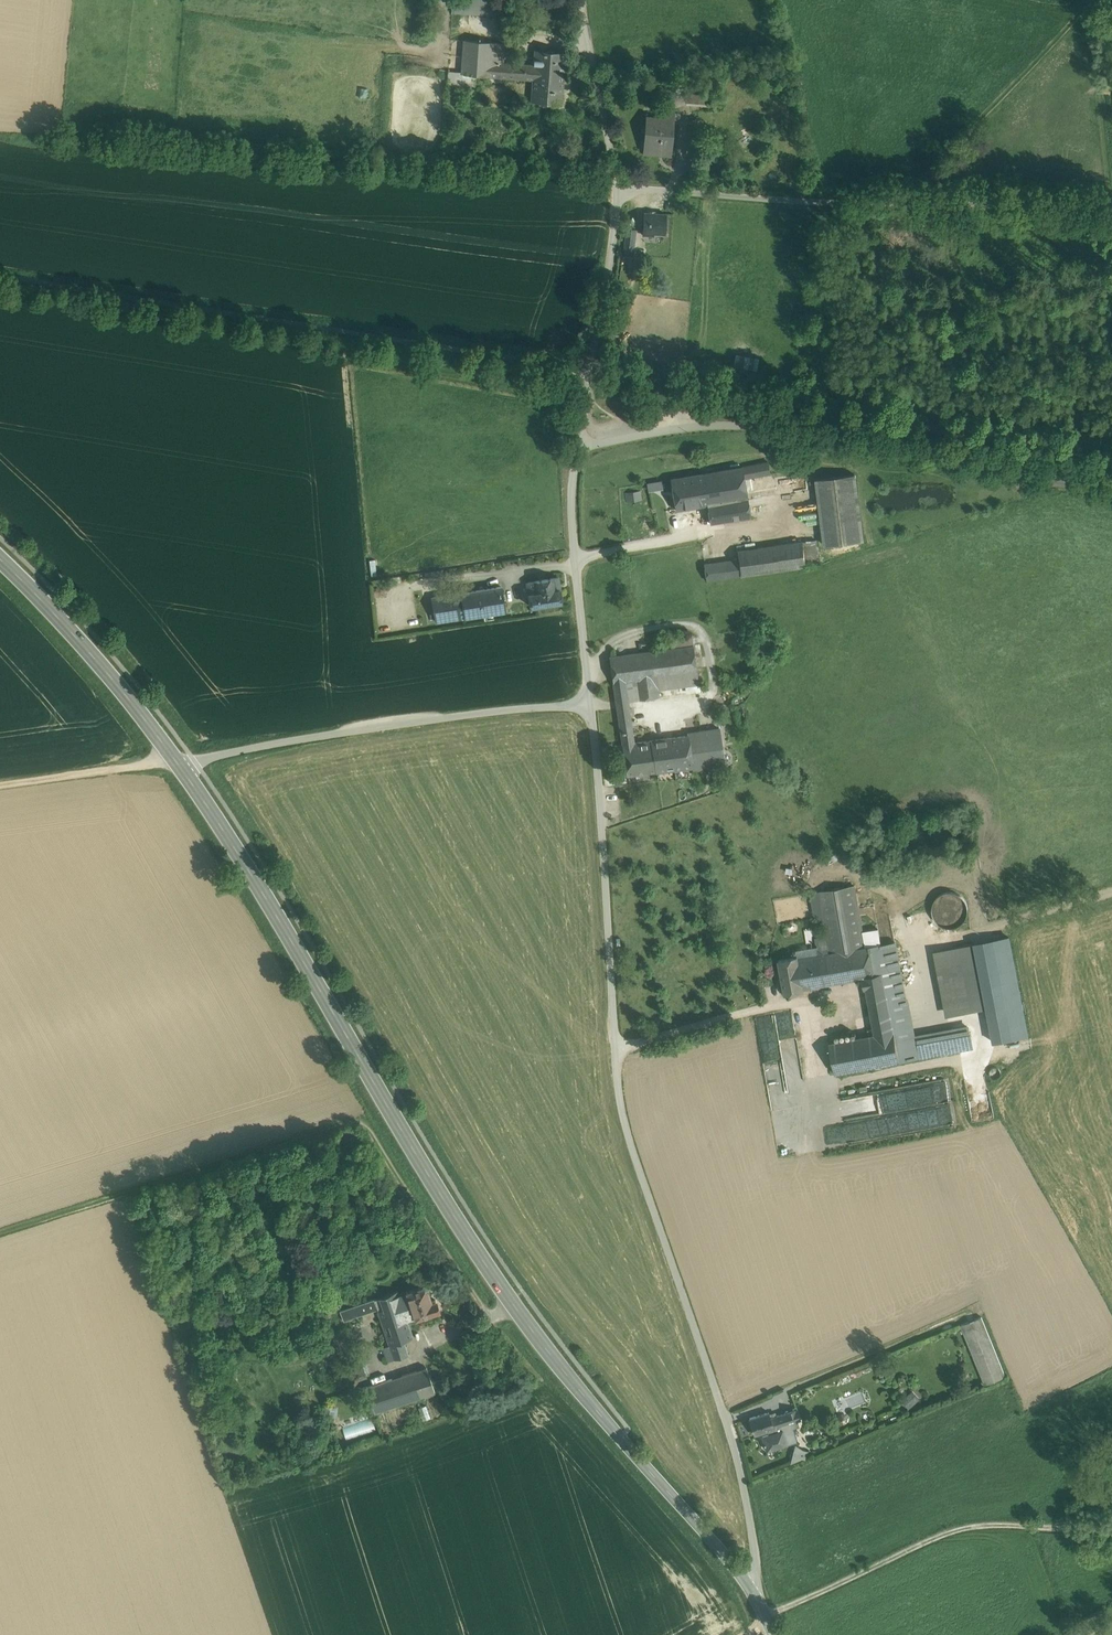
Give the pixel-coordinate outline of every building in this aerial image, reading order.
[(496,14),(497,0),(494,0),(453,0),(453,12),(496,14)] [(492,42),(465,41),(463,72),(463,74),(476,75),(490,76),(491,64),(492,52),(492,43),(492,42)] [(492,52),(504,53),(505,44),(492,43),(492,52)] [(503,64),(491,64),(490,76),(489,77),(534,80),(532,101),(561,104),(565,53),(535,51),(534,66),(503,64)] [(504,53),(492,52),(491,64),(503,64),(504,53)] [(475,87),(476,75),(463,74),(462,76),(462,85),(462,86),(475,87)] [(462,85),(462,76),(448,75),(447,86),(462,87),(462,86),(462,85)] [(707,95),(686,93),(685,102),(706,103),(707,95)] [(650,130),(649,150),(671,151),(673,122),(674,122),(674,120),(677,120),(679,118),(681,118),(681,116),(679,115),(678,113),(675,113),(675,110),(660,109),(660,120),(647,118),(646,129),(650,130)] [(708,155),(695,154),(694,172),(707,173),(708,155)] [(730,157),(719,157),(719,167),(730,167),(730,157)] [(968,175),(971,171),(972,167),(968,163),(958,163),(954,167),(954,171),(958,175),(968,175)] [(648,214),(645,214),(644,233),(654,233),(664,234),(665,215),(656,214),(648,214)] [(627,229),(625,250),(633,251),(636,230),(627,229)] [(725,365),(760,370),(762,358),(727,353),(725,365)] [(769,463),(742,468),(744,480),(771,475),(769,463)] [(742,468),(702,474),(707,505),(711,523),(750,516),(744,480),(742,468)] [(702,474),(671,479),(676,510),(707,505),(702,474)] [(855,475),(817,480),(825,546),(863,541),(855,475)] [(640,490),(624,491),(625,501),(641,500),(640,490)] [(817,540),(802,542),(806,564),(820,562),(817,540)] [(738,551),(739,559),(741,576),(807,567),(806,564),(802,542),(738,551)] [(375,559),(366,560),(368,576),(376,575),(375,559)] [(739,559),(704,564),(706,581),(741,576),(739,559)] [(442,570),(425,573),(426,579),(443,576),(442,570)] [(562,601),(559,578),(527,583),(530,606),(562,601)] [(481,590),(461,593),(465,617),(505,611),(501,587),(481,590)] [(465,617),(461,593),(432,598),(436,622),(465,617)] [(672,648),(694,645),(692,635),(671,638),(672,648)] [(610,657),(614,683),(625,682),(697,672),(694,645),(672,648),(610,657)] [(748,651),(719,656),(720,664),(749,659),(748,651)] [(700,691),(697,672),(625,682),(628,701),(659,697),(658,690),(687,687),(687,693),(700,691)] [(621,732),(632,731),(628,701),(625,682),(614,683),(621,732)] [(687,733),(688,736),(693,766),(692,769),(725,765),(719,728),(687,733)] [(632,731),(621,732),(627,775),(656,771),(652,740),(634,743),(632,731)] [(688,736),(652,740),(656,771),(693,766),(688,736)] [(825,955),(883,944),(879,927),(862,931),(854,886),(819,892),(827,937),(815,939),(818,956),(825,955)] [(948,924),(961,924),(961,892),(934,893),(935,915),(948,915),(948,924)] [(883,944),(825,955),(831,983),(862,978),(864,989),(866,989),(873,1034),(830,1044),(835,1074),(917,1059),(913,1037),(895,942),(883,944)] [(958,947),(934,951),(945,1017),(970,1013),(958,947)] [(818,956),(798,959),(804,988),(831,983),(825,955),(818,956)] [(804,991),(804,988),(798,959),(798,956),(778,960),(785,994),(804,991)] [(913,1037),(917,1059),(971,1048),(967,1026),(913,1037)] [(868,1086),(839,1089),(843,1118),(920,1108),(920,1109),(949,1106),(945,1078),(869,1088),(868,1086)] [(429,1287),(423,1284),(422,1287),(407,1292),(407,1293),(415,1318),(415,1319),(439,1311),(436,1300),(432,1301),(428,1289),(429,1287)] [(415,1318),(407,1293),(390,1299),(404,1341),(413,1338),(408,1320),(415,1318)] [(404,1341),(390,1299),(388,1294),(374,1299),(377,1309),(390,1346),(394,1360),(408,1355),(404,1341)] [(377,1309),(374,1299),(340,1311),(344,1321),(377,1309)] [(981,1317),(961,1325),(985,1385),(1006,1377),(981,1317)] [(388,1362),(394,1360),(390,1346),(383,1348),(388,1362)] [(426,1368),(366,1388),(374,1413),(435,1393),(426,1368)] [(905,1399),(912,1407),(920,1398),(913,1391),(905,1399)] [(735,1421),(751,1416),(747,1405),(732,1410),(735,1421)] [(338,1408),(326,1406),(325,1415),(337,1417),(338,1408)] [(430,1418),(426,1407),(419,1409),(423,1420),(430,1418)] [(768,1412),(750,1418),(755,1434),(767,1431),(768,1434),(782,1431),(786,1430),(784,1425),(789,1423),(800,1420),(796,1409),(795,1408),(786,1411),(786,1413),(770,1417),(768,1412)] [(844,1425),(848,1422),(849,1418),(846,1414),(842,1413),(838,1416),(837,1420),(840,1424),(844,1425)] [(345,1436),(375,1429),(373,1419),(342,1426),(345,1436)] [(795,1441),(789,1423),(784,1425),(786,1430),(782,1431),(768,1434),(763,1436),(767,1450),(795,1441)] [(804,1451),(796,1446),(792,1463),(803,1458),(803,1455),(806,1455),(806,1452),(804,1451)]
